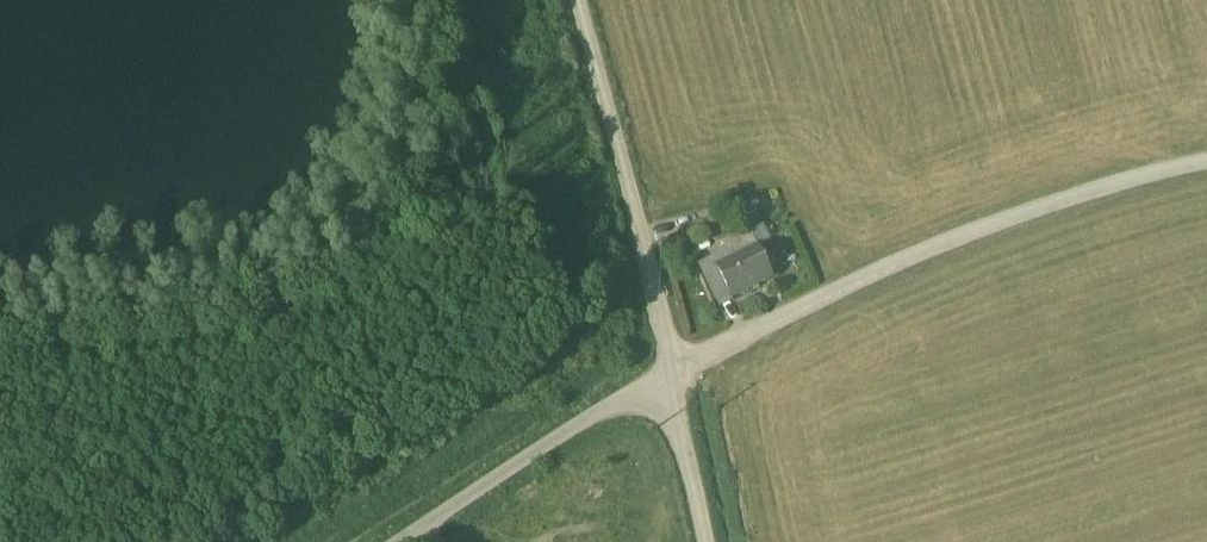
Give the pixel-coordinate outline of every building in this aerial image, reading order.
[(749,233),(722,247),(725,252),(711,260),(715,268),(756,246),(749,233)] [(756,246),(715,268),(732,299),(773,277),(756,246)]
